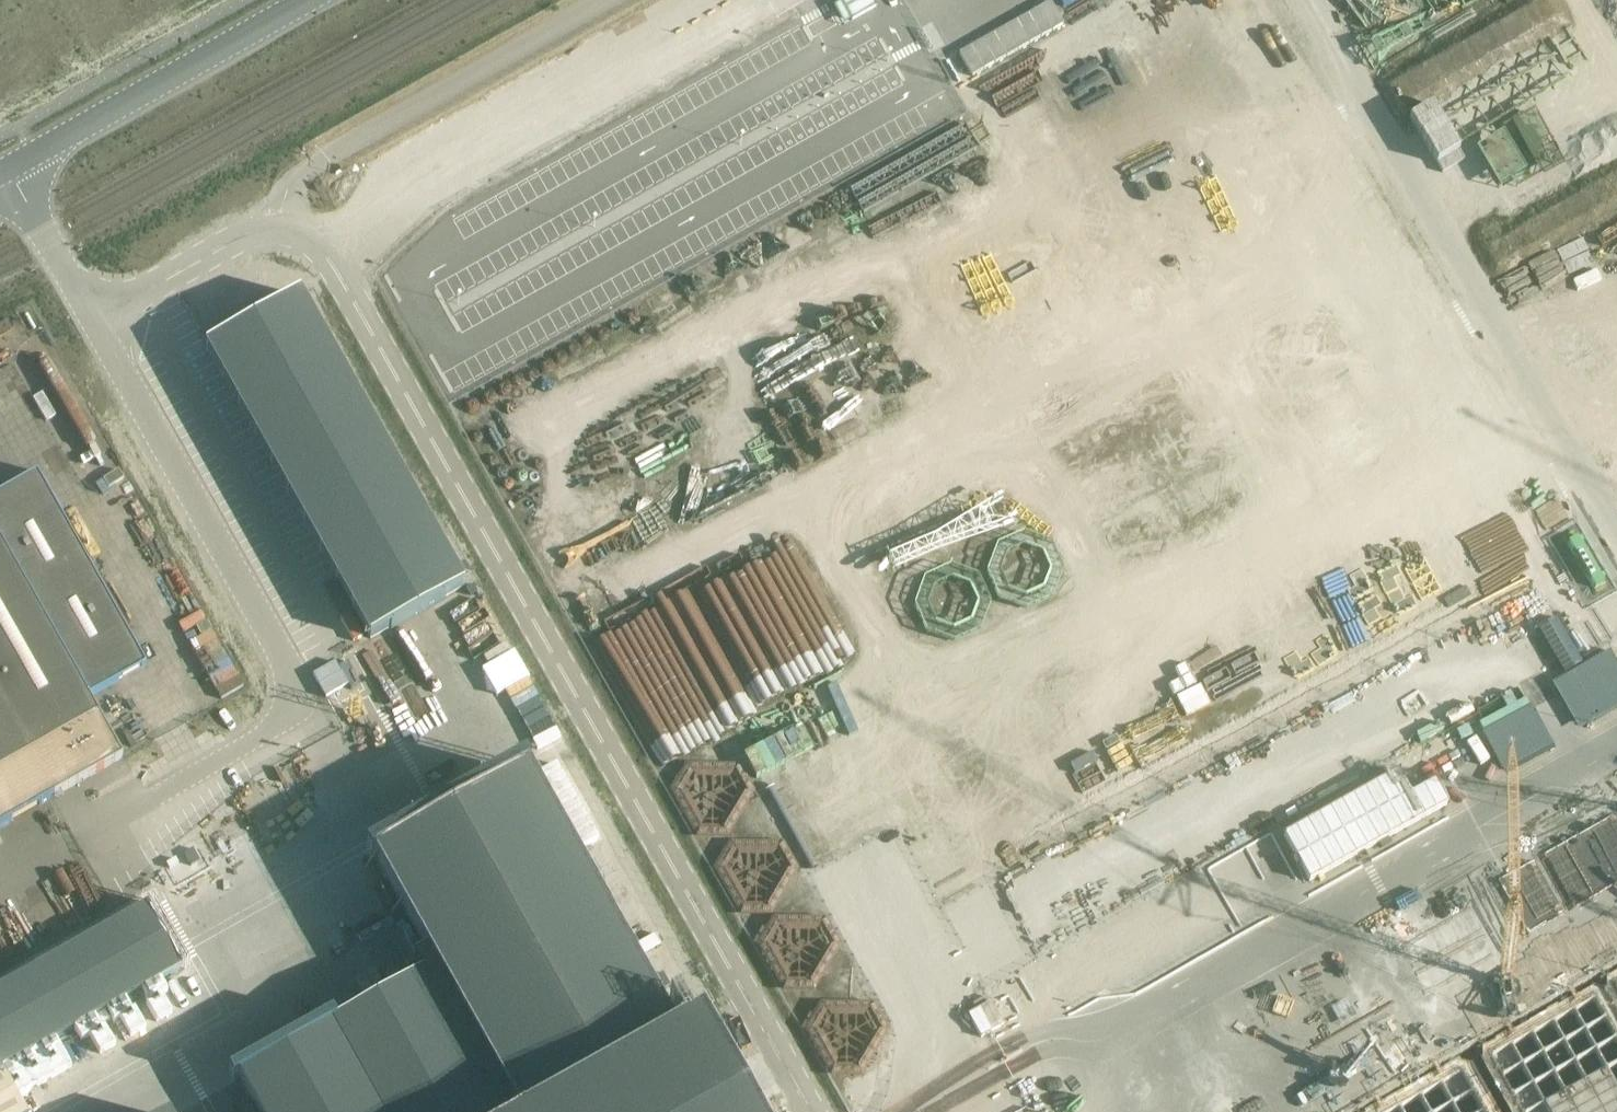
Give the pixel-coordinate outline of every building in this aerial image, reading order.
[(760,9),(783,0),(757,0),(760,9)] [(1579,260),(1604,246),(1468,0),(1435,0),(1579,260)] [(1616,183),(1616,131),(1547,0),(1520,0),(1616,183)] [(981,23),(1028,130),(1048,122),(1001,14),(981,23)] [(1003,148),(1024,136),(957,21),(936,33),(1003,148)] [(871,24),(858,35),(866,45),(879,34),(871,24)] [(972,179),(994,168),(924,25),(901,36),(972,179)] [(1446,62),(1462,55),(1454,38),(1403,59),(1412,82),(1437,71),(1430,54),(1440,49),(1446,62)] [(926,181),(948,173),(907,65),(885,74),(926,181)] [(982,220),(973,226),(987,245),(995,238),(982,220)] [(306,294),(207,351),(371,640),(470,584),(306,294)] [(854,421),(975,667),(1000,655),(900,451),(910,446),(1001,632),(1023,621),(921,415),(926,413),(924,408),(909,416),(892,382),(874,391),(882,407),(854,421)] [(1077,631),(955,409),(933,421),(1055,643),(1077,631)] [(72,451),(126,583),(145,576),(150,586),(179,574),(120,431),(72,451)] [(1600,683),(1513,490),(1499,496),(1487,469),(1475,474),(1480,485),(1476,487),(1571,696),(1600,683)] [(123,758),(88,696),(145,664),(37,472),(0,492),(0,827),(123,758)] [(761,481),(688,519),(810,753),(838,738),(731,533),(740,550),(784,527),(761,481)] [(535,708),(538,714),(545,711),(522,659),(499,669),(520,715),(535,708)] [(863,825),(945,972),(968,959),(952,930),(948,932),(858,770),(838,781),(863,825)] [(1385,804),(1408,790),(1398,774),(1375,787),(1385,804)] [(701,1029),(677,1043),(527,775),(374,861),(435,970),(372,1005),(282,845),(199,891),(288,1052),(239,1080),(257,1111),(748,1111),(701,1029)] [(357,797),(370,791),(366,781),(320,802),(329,823),(362,808),(357,797)] [(1355,818),(1371,810),(1364,795),(1348,803),(1355,818)] [(830,804),(812,815),(827,840),(845,830),(830,804)] [(909,822),(957,924),(977,914),(929,813),(909,822)] [(839,859),(960,1074),(984,1061),(863,845),(839,859)] [(1106,913),(1128,906),(1124,893),(1069,913),(1078,940),(1111,928),(1106,913)] [(0,989),(0,1070),(1,1070),(14,1093),(157,1012),(144,989),(181,968),(147,907),(0,989)] [(970,923),(1004,1010),(1027,1001),(994,914),(970,923)] [(1579,951),(1589,946),(1579,928),(1569,934),(1579,951)] [(968,962),(946,974),(990,1053),(1013,1040),(968,962)] [(1243,993),(1235,976),(1218,984),(1226,1001),(1243,993)] [(1420,989),(1411,992),(1420,1014),(1429,1010),(1420,989)] [(138,1046),(126,1051),(136,1074),(148,1070),(138,1046)] [(14,1093),(1,1070),(0,1070),(0,1111),(25,1111),(14,1093)] [(1307,1111),(1361,1088),(1354,1072),(1260,1111),(1307,1111)]
